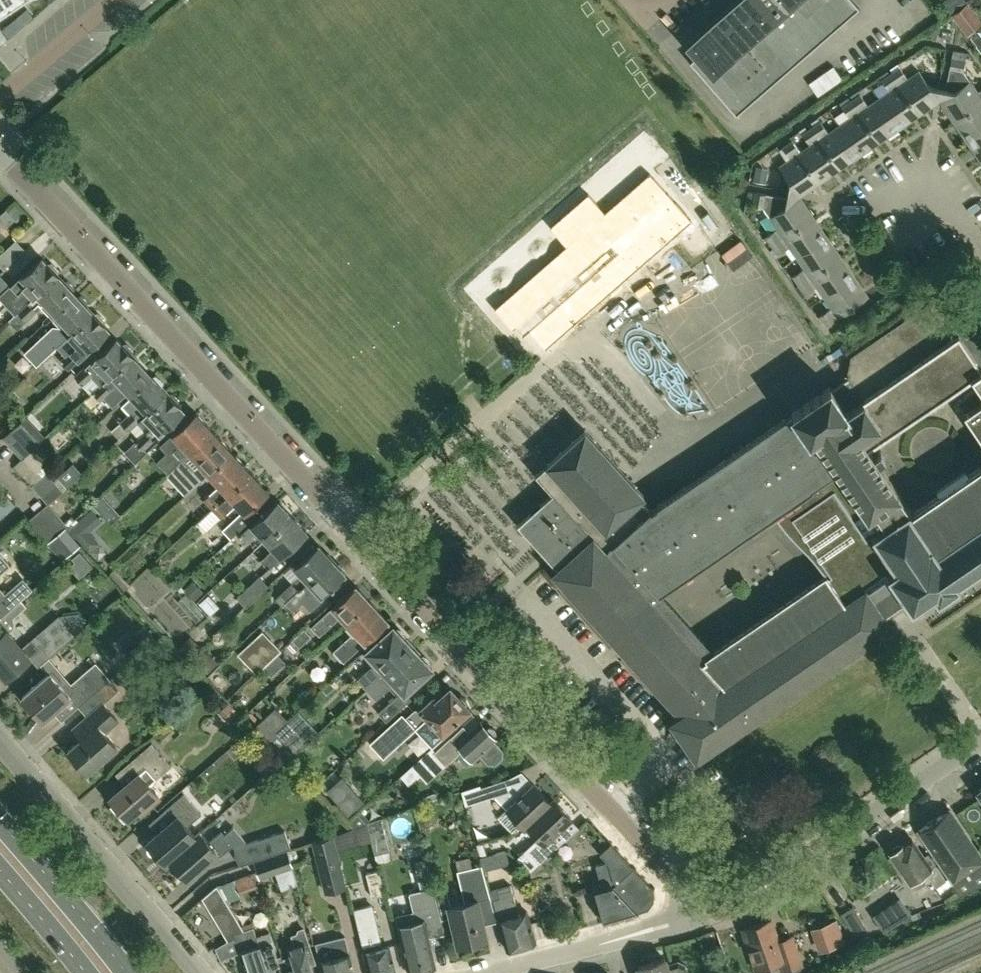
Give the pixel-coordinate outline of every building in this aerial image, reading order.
[(19,0),(0,0),(0,13),(19,0)] [(859,7),(853,0),(740,0),(735,4),(695,39),(704,49),(698,54),(690,61),(736,115),(859,7)] [(950,12),(954,9),(966,0),(941,0),(950,12)] [(967,2),(952,14),(967,35),(980,24),(980,21),(967,2)] [(978,32),(971,38),(980,52),(980,35),(978,32)] [(980,103),(980,89),(978,92),(964,70),(967,52),(954,50),(943,105),(954,121),(980,103)] [(834,66),(809,83),(818,96),(843,79),(834,66)] [(936,103),(939,87),(930,86),(920,71),(908,78),(901,67),(892,73),(920,115),(936,103)] [(920,115),(892,73),(882,79),(890,91),(879,98),(900,128),(920,115)] [(900,128),(879,98),(869,105),(861,94),(852,100),(880,142),(900,128)] [(880,142),(852,100),(843,106),(850,118),(840,125),(860,155),(880,142)] [(980,132),(980,103),(954,121),(968,141),(980,132)] [(860,155),(840,125),(829,132),(821,121),(819,118),(812,122),(814,126),(812,127),(840,168),(860,155)] [(840,168),(812,127),(803,133),(811,144),(801,151),(821,181),(840,168)] [(968,141),(980,160),(980,132),(968,141)] [(821,181),(801,151),(793,140),(783,147),(791,158),(779,166),(790,181),(788,190),(804,193),(821,181)] [(768,168),(756,166),(753,181),(766,183),(768,168)] [(814,216),(803,200),(756,191),(754,205),(763,207),(778,228),(766,235),(773,244),(814,216)] [(798,257),(828,236),(814,216),(773,244),(779,254),(790,246),(798,257)] [(800,284),(841,256),(828,236),(798,257),(805,267),(794,275),(800,284)] [(18,240),(0,256),(0,264),(5,269),(26,250),(18,240)] [(600,280),(598,282),(612,299),(660,258),(646,241),(645,242),(620,263),(612,270),(600,280)] [(855,276),(841,256),(800,284),(806,293),(817,286),(825,296),(855,276)] [(34,297),(57,276),(59,275),(43,258),(25,275),(25,274),(2,295),(10,303),(26,288),(34,297)] [(63,282),(57,276),(34,297),(19,311),(27,320),(42,306),(51,315),(55,311),(55,312),(74,294),(72,292),(74,287),(68,280),(63,282)] [(869,296),(855,276),(825,296),(832,307),(821,315),(827,324),(869,296)] [(979,333),(950,289),(853,355),(849,376),(849,377),(833,388),(831,385),(793,412),(651,510),(641,497),(645,494),(637,485),(586,429),(536,474),(553,492),(540,504),(545,509),(535,518),(530,513),(518,524),(544,552),(552,561),(556,566),(558,565),(560,568),(556,572),(683,713),(673,720),(697,754),(889,623),(873,600),(896,584),(913,608),(934,593),(939,600),(962,584),(960,582),(980,568),(980,466),(968,474),(966,471),(938,490),(940,494),(913,512),(879,461),(886,456),(881,448),(873,454),(868,446),(973,375),(978,384),(965,394),(957,399),(980,434),(980,332),(979,333)] [(93,314),(92,313),(86,307),(89,303),(82,295),(77,297),(74,294),(55,312),(56,313),(52,316),(62,327),(47,341),(55,349),(59,346),(93,314)] [(109,329),(94,312),(92,313),(93,314),(59,346),(68,355),(62,360),(70,368),(92,348),(91,347),(109,329)] [(134,355),(118,338),(99,356),(99,355),(76,376),(84,383),(91,376),(100,385),(101,385),(132,356),(133,356),(134,355)] [(131,393),(150,375),(133,356),(132,356),(101,385),(100,385),(93,392),(108,408),(128,390),(131,393)] [(168,394),(162,387),(164,383),(157,376),(152,377),(150,375),(131,393),(133,395),(122,405),(130,414),(121,421),(129,430),(145,416),(168,394)] [(166,427),(185,410),(169,393),(168,394),(145,416),(153,426),(137,441),(144,449),(167,428),(166,427)] [(169,473),(215,431),(197,412),(161,445),(168,452),(158,461),(169,473)] [(20,421),(4,438),(24,458),(40,442),(20,421)] [(187,492),(233,451),(215,431),(169,473),(187,492)] [(205,499),(212,507),(213,508),(252,472),(235,453),(211,475),(220,485),(205,499)] [(270,491),(252,472),(213,508),(212,507),(197,521),(207,531),(237,503),(243,510),(222,529),(231,538),(257,515),(251,509),(270,491)] [(48,503),(49,505),(64,491),(46,473),(33,486),(49,503),(48,503)] [(2,489),(0,491),(0,516),(1,518),(16,505),(2,489)] [(267,539),(292,515),(278,500),(241,535),(245,539),(257,528),(267,539)] [(49,505),(48,503),(29,521),(48,541),(67,524),(49,505)] [(112,505),(103,514),(111,524),(121,515),(112,505)] [(308,533),(292,515),(267,539),(275,547),(262,560),(270,569),(308,533)] [(288,600),(333,559),(319,544),(295,566),(302,573),(281,592),(288,600)] [(80,551),(72,558),(85,572),(92,566),(80,551)] [(11,565),(0,552),(0,575),(11,565)] [(346,574),(333,559),(288,600),(294,607),(301,601),(311,611),(324,598),(322,596),(346,574)] [(268,585),(260,576),(237,597),(245,606),(268,585)] [(0,587),(0,614),(2,616),(33,589),(24,579),(6,595),(0,587)] [(190,582),(183,589),(193,599),(200,592),(190,582)] [(347,621),(370,600),(357,585),(312,626),(321,635),(341,616),(347,621)] [(389,620),(370,600),(347,621),(355,631),(334,651),(345,662),(389,620)] [(76,635),(59,615),(42,630),(59,649),(76,635)] [(144,625),(123,643),(132,654),(153,636),(144,625)] [(380,678),(414,647),(394,626),(367,651),(377,662),(359,679),(366,688),(378,676),(380,678)] [(300,647),(312,636),(305,629),(293,640),(300,647)] [(8,678),(31,657),(31,656),(47,642),(39,633),(23,647),(8,630),(0,636),(0,668),(8,678)] [(281,650),(263,630),(238,653),(256,673),(281,650)] [(200,645),(191,636),(179,647),(187,656),(200,645)] [(170,649),(160,638),(143,653),(152,665),(170,649)] [(433,668),(414,647),(380,678),(378,676),(366,688),(378,700),(396,683),(406,694),(433,668)] [(203,650),(193,659),(207,674),(216,665),(203,650)] [(72,697),(80,706),(110,679),(96,664),(72,685),(67,679),(61,684),(51,673),(23,697),(44,721),(72,697)] [(89,773),(119,746),(106,732),(119,720),(104,703),(120,690),(110,679),(104,686),(80,706),(97,725),(69,750),(89,773)] [(430,718),(444,733),(470,708),(451,687),(438,700),(435,697),(422,710),(417,710),(406,720),(416,730),(430,718)] [(407,701),(399,693),(378,712),(386,721),(392,716),(407,701)] [(229,702),(223,708),(233,717),(238,711),(229,702)] [(256,727),(267,739),(288,720),(276,707),(256,727)] [(372,734),(382,744),(402,728),(392,716),(386,721),(372,734)] [(288,720),(267,739),(288,762),(309,742),(288,720)] [(503,750),(495,740),(498,738),(481,720),(470,730),(465,724),(435,752),(431,748),(401,776),(409,784),(419,774),(427,783),(464,749),(474,760),(481,753),(489,762),(497,762),(503,756),(503,750)] [(174,766),(153,743),(130,762),(139,774),(111,798),(114,802),(112,805),(126,820),(139,809),(143,814),(162,797),(152,786),(174,766)] [(363,749),(345,767),(353,775),(371,757),(363,749)] [(551,801),(534,783),(522,795),(515,787),(513,788),(509,777),(481,787),(485,798),(495,795),(507,808),(498,817),(512,831),(526,827),(528,825),(528,824),(551,802),(551,801)] [(356,791),(341,804),(352,816),(366,803),(356,791)] [(171,858),(201,832),(200,831),(195,835),(187,826),(202,813),(184,793),(164,810),(173,820),(148,841),(150,843),(148,845),(147,847),(148,849),(148,851),(150,853),(152,854),(154,854),(156,854),(158,853),(166,863),(171,859),(171,858)] [(554,798),(551,801),(551,802),(528,824),(528,825),(542,839),(530,851),(541,863),(566,839),(557,830),(572,817),(554,798)] [(952,809),(920,830),(964,895),(980,887),(980,848),(979,849),(952,809)] [(358,814),(349,822),(353,827),(366,823),(358,814)] [(389,851),(381,819),(367,822),(375,855),(389,851)] [(233,845),(235,848),(245,840),(233,827),(225,834),(222,830),(209,841),(201,832),(171,858),(171,859),(178,867),(177,869),(176,871),(176,873),(177,875),(178,877),(180,878),(182,878),(184,878),(186,876),(188,878),(217,853),(220,856),(233,845)] [(268,856),(287,849),(291,848),(285,831),(262,838),(268,856)] [(420,836),(410,837),(411,842),(417,846),(422,846),(420,836)] [(332,837),(315,841),(328,894),(345,890),(332,837)] [(928,870),(938,885),(948,879),(929,852),(924,855),(913,838),(903,845),(898,844),(894,847),(894,851),(891,852),(911,881),(928,870)] [(648,908),(654,899),(653,899),(653,889),(611,842),(600,853),(608,861),(598,864),(603,882),(595,884),(605,921),(639,912),(639,910),(648,908)] [(287,849),(268,856),(254,860),(260,878),(293,867),(287,849)] [(487,937),(484,925),(477,899),(489,896),(481,864),(458,870),(465,902),(449,905),(446,892),(435,894),(441,919),(452,917),(458,944),(487,937)] [(384,893),(378,870),(367,873),(372,896),(384,893)] [(444,933),(441,919),(435,894),(429,870),(418,872),(424,894),(410,897),(413,911),(396,915),(400,930),(403,929),(406,940),(401,941),(408,972),(436,966),(429,937),(444,933)] [(959,896),(951,884),(935,895),(943,907),(959,896)] [(217,885),(203,898),(225,935),(233,933),(243,929),(217,885)] [(519,913),(511,886),(490,891),(507,949),(536,941),(527,911),(519,913)] [(901,899),(876,916),(886,931),(911,914),(901,899)] [(354,909),(369,972),(396,972),(390,945),(382,947),(372,905),(354,909)] [(866,929),(852,907),(841,913),(855,936),(866,929)] [(774,930),(770,919),(742,929),(755,968),(755,969),(755,970),(780,961),(784,972),(801,967),(792,942),(780,946),(774,930)] [(836,919),(819,925),(828,948),(845,942),(836,919)] [(257,936),(254,927),(243,930),(243,929),(233,933),(246,970),(243,971),(244,972),(271,972),(268,965),(267,965),(257,936)] [(310,962),(315,960),(305,930),(291,935),(298,954),(283,959),(287,972),(314,972),(310,962)] [(283,959),(279,961),(269,931),(257,936),(267,965),(268,965),(271,972),(287,972),(283,959)] [(323,972),(355,972),(350,952),(349,953),(345,936),(316,942),(320,959),(320,960),(323,972)] [(233,944),(220,951),(224,961),(238,954),(233,944)] [(687,972),(684,965),(678,962),(666,965),(664,958),(638,966),(640,972),(686,972),(687,972)]
